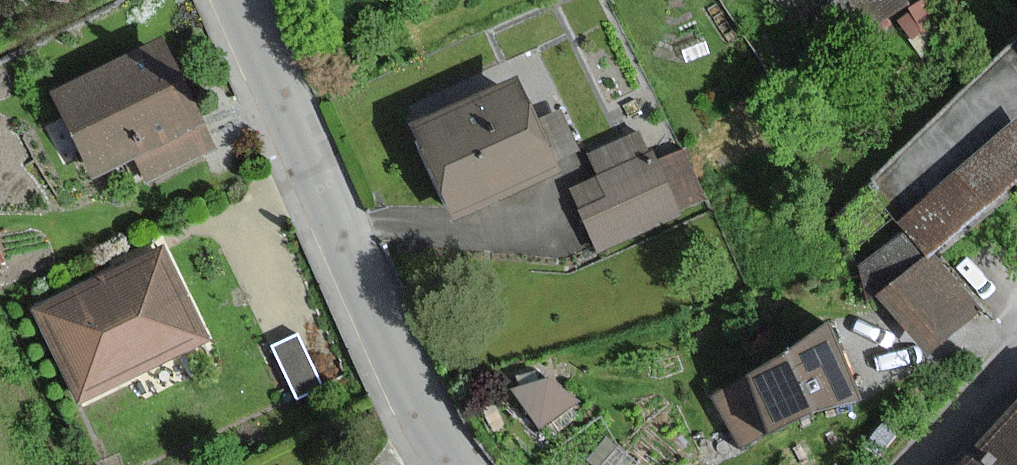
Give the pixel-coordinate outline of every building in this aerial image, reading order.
[(861,27),(899,0),(842,0),(861,27)] [(95,175),(136,156),(147,179),(203,153),(211,149),(181,86),(159,41),(55,90),(67,116),(95,175)] [(453,216),(554,170),(550,162),(515,84),(414,131),(449,207),(453,216)] [(927,115),(872,165),(890,186),(946,135),(927,115)] [(924,255),(1016,180),(1016,125),(897,222),(924,255)] [(600,176),(570,189),(596,246),(598,251),(679,215),(677,211),(705,198),(683,150),(655,163),(653,158),(649,160),(636,133),(590,154),(600,176)] [(204,340),(164,252),(63,298),(39,309),(79,397),(204,340)] [(879,296),(926,354),(978,312),(931,254),(879,296)] [(856,394),(842,361),(826,322),(783,353),(711,395),(739,442),(803,419),(856,394)] [(323,388),(296,334),(272,346),(296,400),(323,388)] [(1010,408),(960,464),(1016,464),(1016,401),(1010,408)]
